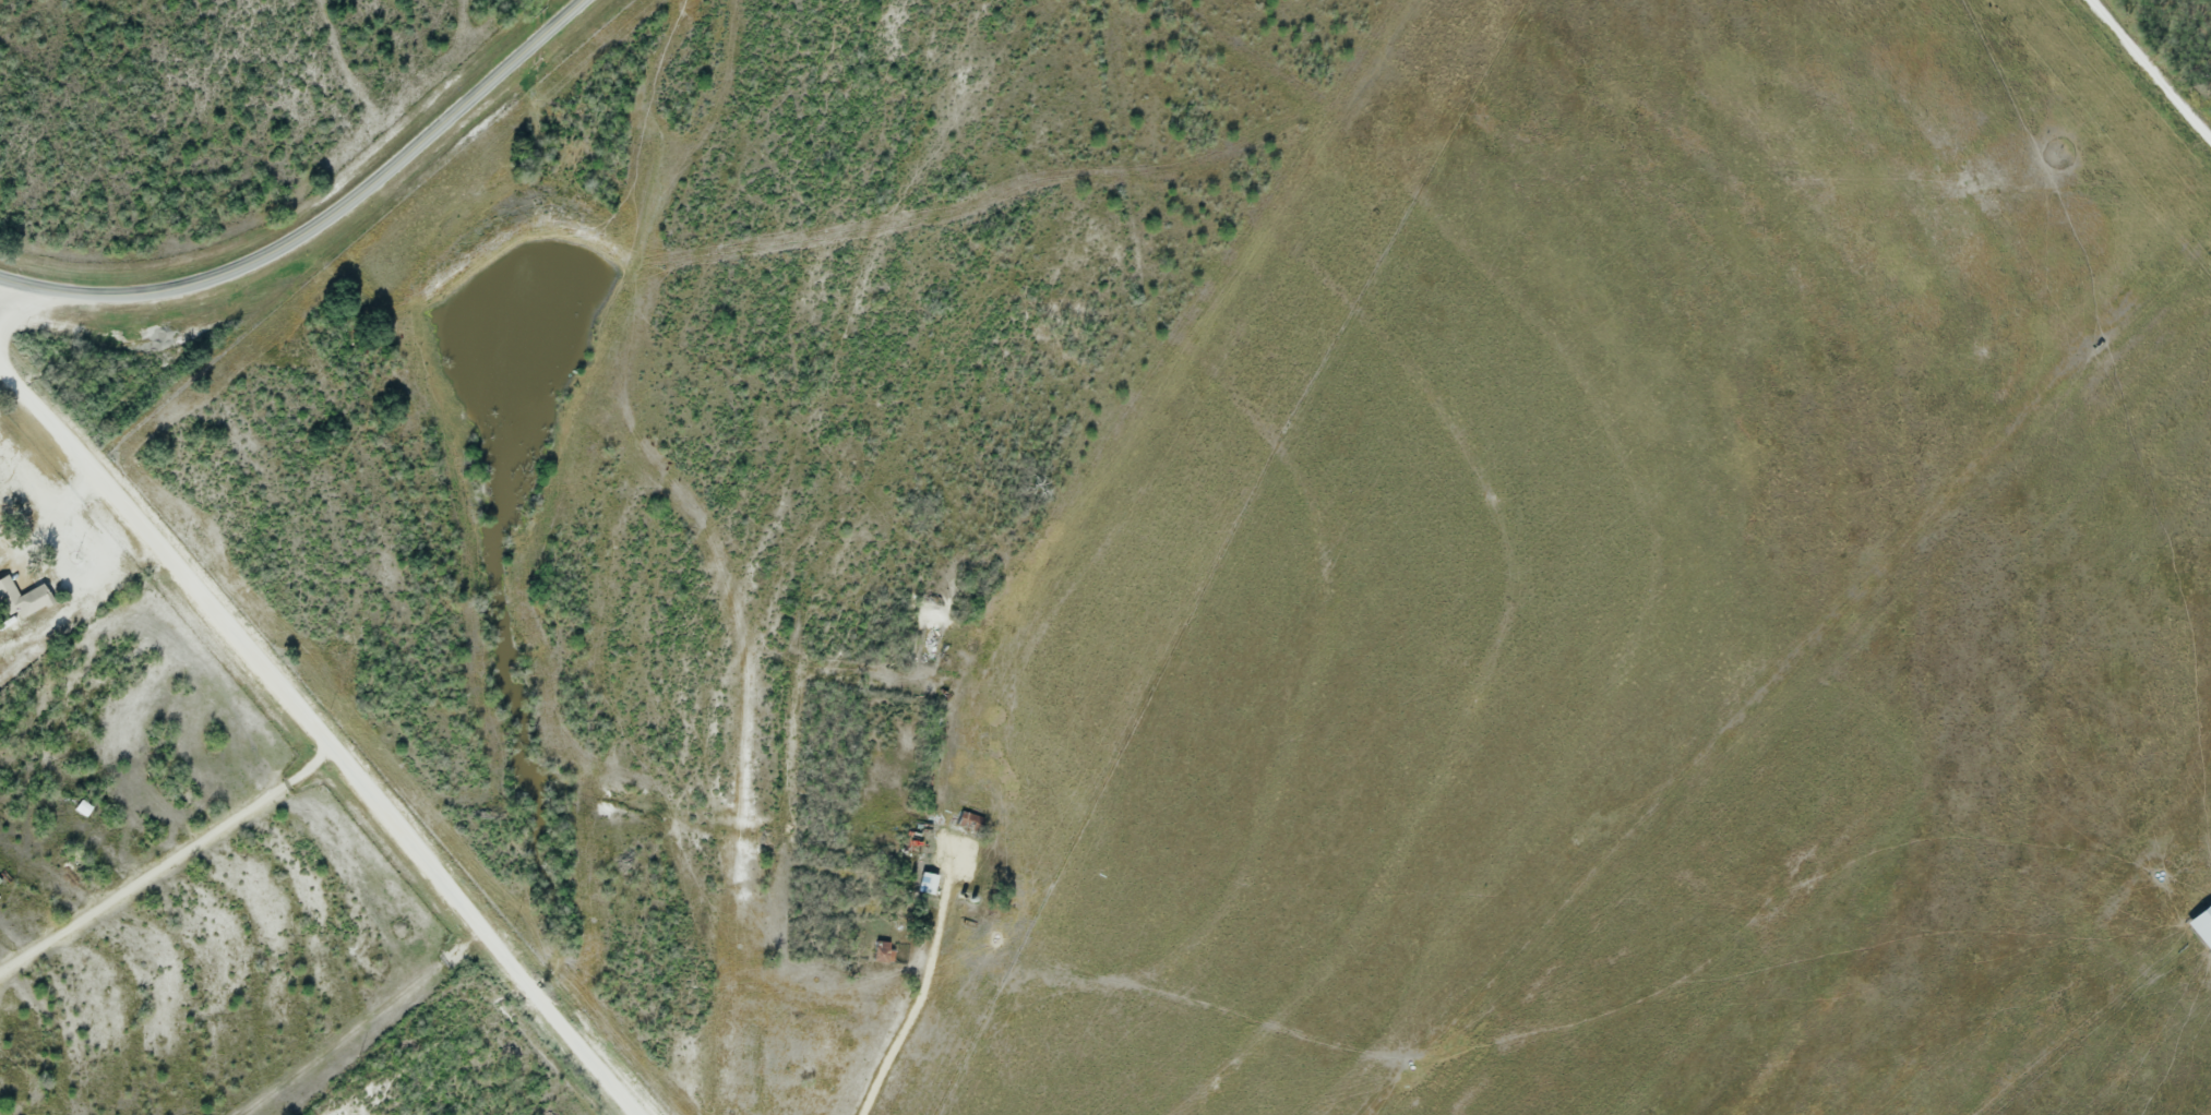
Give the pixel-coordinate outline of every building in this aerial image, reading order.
[(45,586),(17,597),(10,578),(0,582),(0,610),(5,623),(52,604),(45,586)] [(86,819),(93,810),(83,803),(76,812),(86,819)] [(936,859),(941,837),(910,829),(905,851),(936,859)] [(932,894),(933,880),(921,879),(920,893),(932,894)]
